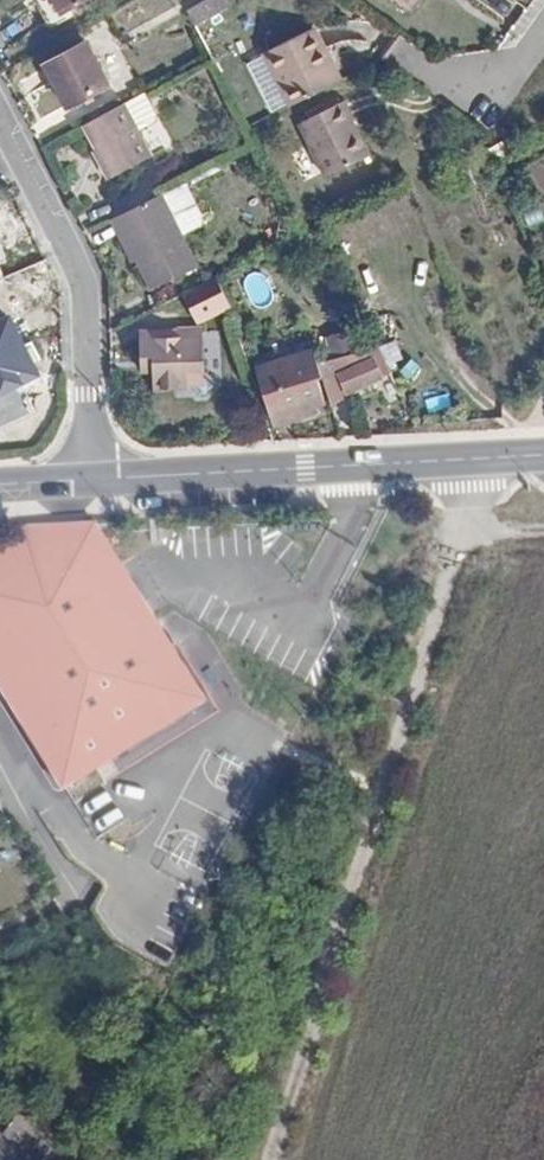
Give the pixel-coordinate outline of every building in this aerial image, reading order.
[(65,11),(84,0),(57,0),(65,11)] [(232,6),(229,0),(202,0),(188,8),(197,25),(232,6)] [(412,15),(422,0),(391,0),(412,15)] [(412,15),(419,20),(432,0),(422,0),(412,15)] [(262,56),(289,111),(340,84),(327,58),(333,54),(319,28),(262,56)] [(86,43),(44,67),(66,107),(108,84),(86,43)] [(340,84),(347,81),(333,54),(327,58),(340,84)] [(122,104),(83,126),(96,153),(111,178),(150,158),(122,104)] [(340,107),(297,129),(325,182),(366,161),(355,137),(351,139),(343,125),(348,122),(340,107)] [(500,149),(488,155),(493,165),(505,158),(500,149)] [(111,178),(96,153),(91,156),(105,181),(111,178)] [(186,179),(161,191),(181,232),(207,219),(186,179)] [(161,191),(112,216),(123,237),(128,234),(140,256),(155,286),(198,264),(181,232),(161,191)] [(128,234),(123,237),(134,260),(140,256),(128,234)] [(217,314),(232,309),(222,275),(183,292),(194,314),(214,305),(217,314)] [(198,324),(217,314),(214,305),(194,314),(198,324)] [(0,319),(0,390),(39,370),(11,313),(0,319)] [(331,355),(357,346),(351,328),(325,336),(331,355)] [(181,331),(141,331),(142,359),(154,359),(154,377),(155,389),(191,388),(205,378),(205,339),(181,340),(181,331)] [(204,332),(181,331),(181,340),(205,339),(204,332)] [(323,378),(331,404),(348,397),(345,392),(389,373),(378,346),(319,363),(323,378)] [(319,379),(323,378),(319,363),(315,364),(312,351),(256,369),(272,418),(302,409),(325,402),(319,379)] [(154,359),(142,359),(142,376),(154,377),(154,359)] [(205,378),(191,388),(197,397),(205,397),(214,389),(205,378)] [(305,418),(302,409),(272,418),(275,427),(305,418)] [(26,526),(0,540),(0,688),(62,791),(207,703),(96,523),(26,526)]
